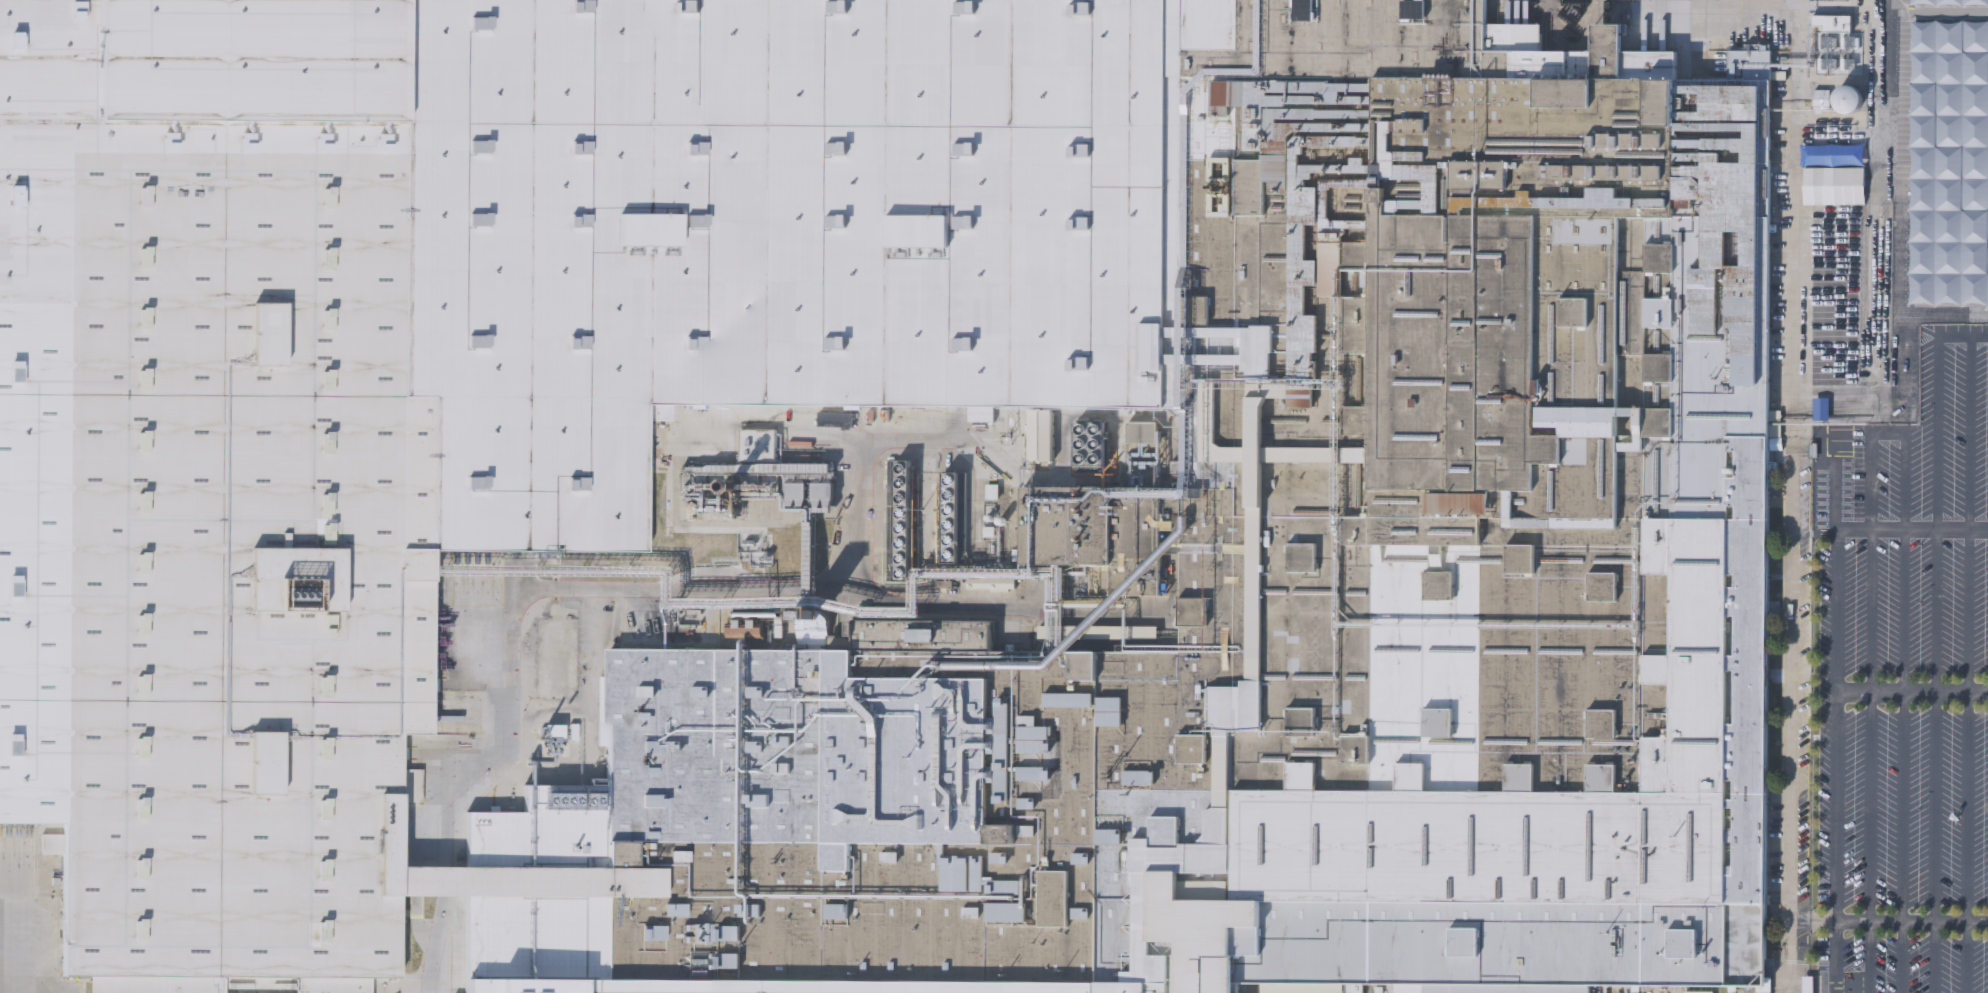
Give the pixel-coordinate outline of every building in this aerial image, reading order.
[(1610,985),(1610,992),(1263,992),(1263,982),(1236,982),(1236,992),(468,992),(468,895),(468,866),(469,812),(527,812),(527,784),(609,785),(609,746),(600,745),(600,677),(610,677),(611,648),(805,649),(805,643),(797,643),(797,617),(827,617),(827,635),(850,635),(850,622),(856,622),(856,619),(993,619),(992,649),(1182,651),(1183,513),(1174,513),(1174,507),(1161,507),(1161,595),(1112,594),(1113,564),(1024,562),(1025,485),(1189,488),(1187,408),(1042,406),(1042,409),(1052,410),(1052,461),(1029,461),(1029,410),(1039,409),(1039,407),(993,406),(993,422),(969,421),(969,406),(708,404),(708,409),(692,409),(692,404),(673,404),(673,421),(648,421),(648,474),(651,474),(651,490),(648,490),(648,550),(433,551),(431,734),(402,734),(401,866),(400,895),(400,975),(372,975),(372,992),(90,992),(90,975),(64,974),(66,824),(0,824),(0,0),(1486,0),(1486,24),(1542,24),(1542,50),(1596,51),(1597,21),(1604,21),(1624,22),(1622,77),(1729,76),(1729,49),(1746,49),(1746,42),(1770,43),(1770,49),(1771,49),(1771,70),(1787,70),(1787,78),(1771,78),(1770,410),(1782,410),(1782,421),(1770,421),(1770,424),(1782,425),(1782,437),(1769,437),(1767,986),(1610,985)] [(1831,93),(1816,93),(1816,112),(1831,111),(1831,93)] [(1803,147),(1803,167),(1865,167),(1865,148),(1803,147)] [(840,420),(840,399),(796,399),(796,420),(840,420)] [(1078,425),(1076,464),(1087,464),(1088,452),(1104,453),(1105,429),(1095,428),(1095,426),(1078,425)] [(1159,446),(1159,425),(1129,425),(1129,446),(1159,446)] [(836,465),(778,464),(778,430),(741,430),(741,465),(727,465),(727,461),(681,460),(680,502),(687,502),(687,516),(739,516),(739,500),(785,500),(785,514),(835,514),(836,465)] [(887,462),(888,582),(915,581),(914,462),(887,462)]
